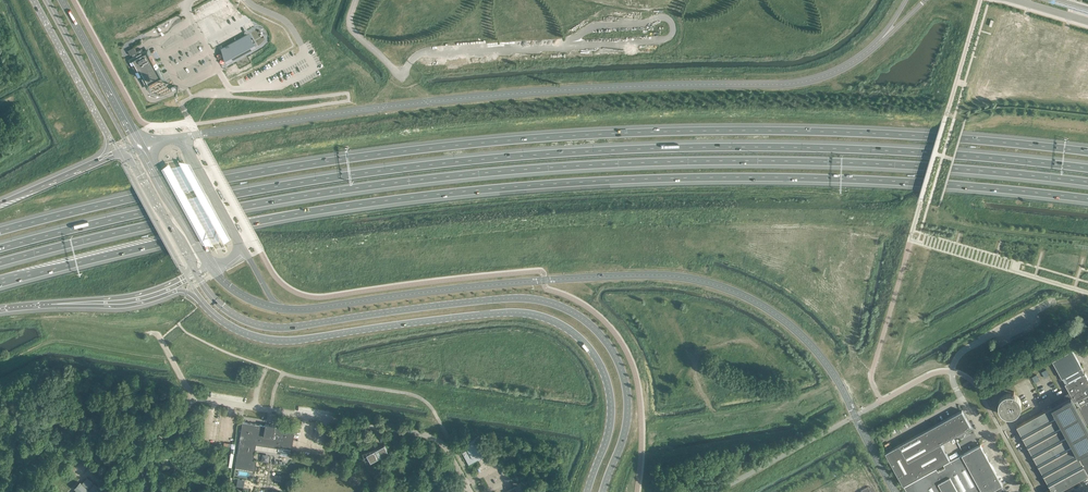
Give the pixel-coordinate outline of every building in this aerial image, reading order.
[(230,45),(222,50),(229,62),(255,47),(249,35),(244,37),(244,36),(242,37),(242,39),(234,43),(233,42),(229,44),(230,45)] [(156,63),(155,64),(148,50),(131,59),(132,61),(131,62),(133,64),(134,64),(138,71),(137,72),(139,76),(141,75),(148,86),(149,85),(151,88),(162,82),(161,79),(163,78),(157,67),(158,67),(156,63)] [(1072,350),(1053,361),(1062,378),(1063,378),(1066,383),(1065,383),(1075,401),(1078,406),(1087,424),(1087,378),(1085,373),(1084,373),(1082,368),(1082,367),(1072,350)] [(998,404),(998,405),(998,406),(998,407),(998,408),(999,409),(999,410),(999,411),(1000,411),(1000,412),(1001,413),(1002,413),(1002,414),(1003,414),(1004,415),(1005,416),(1006,416),(1007,416),(1008,416),(1009,416),(1010,416),(1011,416),(1012,416),(1013,416),(1014,415),(1015,415),(1016,414),(1017,413),(1018,412),(1019,411),(1019,410),(1020,410),(1020,409),(1020,408),(1020,407),(1020,406),(1021,405),(1020,404),(1020,403),(1020,402),(1020,401),(1020,400),(1019,399),(1018,398),(1017,397),(1016,396),(1015,396),(1015,395),(1014,395),(1013,394),(1012,394),(1011,394),(1010,394),(1009,394),(1008,394),(1007,394),(1006,394),(1005,394),(1004,395),(1003,395),(1003,396),(1002,396),(1001,397),(1001,398),(1000,398),(1000,399),(999,400),(999,401),(998,401),(998,402),(998,403),(998,404)] [(1070,397),(1016,427),(1050,489),(1045,491),(1057,491),(1058,491),(1087,475),(1087,462),(1087,460),(1087,430),(1070,397)] [(970,428),(961,411),(885,453),(903,486),(949,460),(940,444),(956,436),(958,440),(963,437),(965,430),(970,428)] [(265,425),(242,422),(235,467),(255,470),(256,460),(253,460),(255,449),(278,453),(278,451),(291,453),(294,430),(275,427),(275,425),(270,425),(265,424),(265,425)] [(478,436),(465,444),(468,449),(462,452),(469,465),(484,457),(481,452),(485,450),(478,436)] [(980,444),(944,465),(945,467),(938,471),(937,468),(904,486),(907,491),(989,491),(1003,485),(980,444)] [(384,445),(376,449),(366,454),(370,462),(387,453),(388,452),(384,445)] [(165,452),(163,453),(158,455),(164,470),(172,467),(165,452)] [(77,489),(77,490),(75,491),(97,491),(99,489),(94,484),(94,485),(92,483),(87,478),(82,484),(80,482),(75,488),(77,489)]
